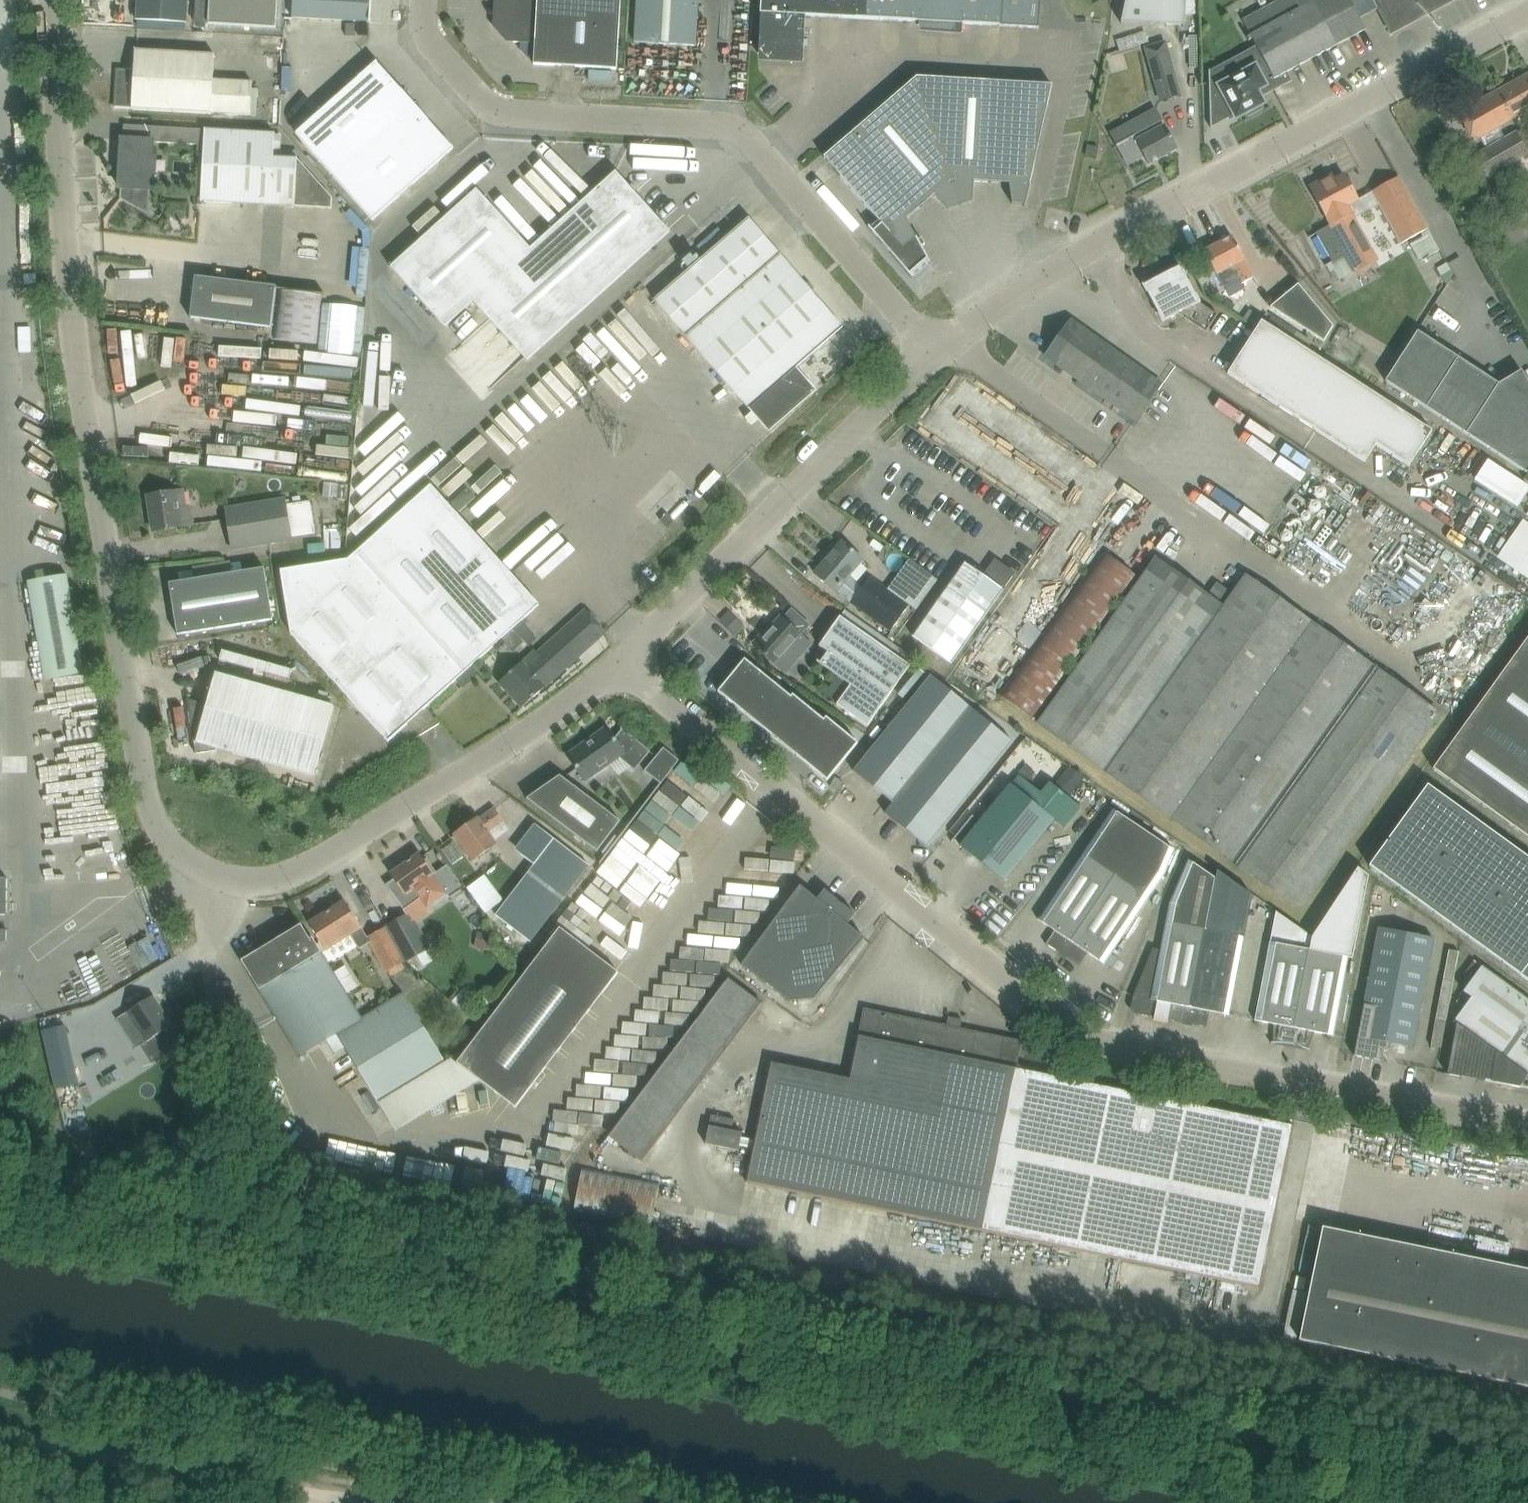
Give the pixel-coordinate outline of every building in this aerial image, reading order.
[(185,23),(187,0),(137,0),(136,20),(156,21),(185,23)] [(275,27),(277,0),(209,0),(207,23),(275,27)] [(292,17),(370,22),(371,0),(293,0),(292,17)] [(513,42),(534,43),(533,64),(616,69),(620,0),(494,0),(493,20),(513,42)] [(695,45),(698,0),(636,0),(634,42),(695,45)] [(881,0),(760,0),(759,17),(761,17),(760,52),(758,52),(758,53),(787,57),(801,59),(802,50),(804,16),(881,20),(881,0)] [(881,20),(920,22),(920,26),(940,28),(941,0),(881,0),(881,20)] [(940,28),(960,31),(961,24),(1037,28),(1039,0),(941,0),(940,28)] [(1186,0),(1126,0),(1121,23),(1185,25),(1186,0)] [(1365,30),(1349,0),(1293,0),(1246,25),(1251,34),(1246,37),(1248,39),(1246,40),(1259,65),(1234,78),(1226,63),(1209,72),(1211,126),(1234,114),(1236,117),(1246,112),(1249,116),(1262,109),(1260,105),(1263,103),(1260,97),(1291,80),(1287,72),(1365,30)] [(1377,11),(1382,8),(1397,24),(1417,5),(1425,13),(1426,12),(1424,10),(1434,0),(1371,0),(1377,11)] [(1174,74),(1165,42),(1145,48),(1154,79),(1174,74)] [(131,109),(151,110),(211,114),(211,113),(250,115),(252,83),(213,80),(214,54),(135,50),(133,71),(125,70),(124,75),(121,78),(116,78),(114,107),(131,108),(131,109)] [(295,133),(334,177),(414,105),(401,89),(390,81),(384,75),(377,63),(376,61),(361,75),(295,133)] [(1468,130),(1474,141),(1479,138),(1486,150),(1474,157),(1486,178),(1523,157),(1525,159),(1527,157),(1527,138),(1522,129),(1505,139),(1498,128),(1527,111),(1527,74),(1458,112),(1468,130)] [(916,77),(855,130),(921,207),(935,194),(948,210),(960,206),(916,77)] [(997,81),(916,77),(960,206),(972,202),(973,181),(991,182),(997,81)] [(1052,84),(997,81),(991,182),(1009,183),(1012,204),(1024,204),(1024,206),(1025,207),(1052,84)] [(414,105),(334,177),(372,220),(453,148),(414,105)] [(1116,145),(1116,146),(1119,145),(1128,162),(1143,154),(1148,164),(1176,149),(1164,125),(1163,126),(1161,121),(1158,114),(1142,122),(1143,125),(1126,134),(1123,127),(1110,134),(1116,145)] [(120,199),(138,208),(147,213),(148,189),(150,189),(151,172),(154,172),(155,159),(151,159),(152,143),(204,145),(201,201),(294,207),(330,208),(331,198),(297,160),(297,158),(273,157),(274,133),(147,126),(146,141),(121,139),(119,187),(121,188),(121,189),(120,189),(120,199)] [(916,238),(906,219),(921,207),(855,130),(839,144),(823,157),(878,220),(870,227),(869,226),(868,227),(894,259),(912,279),(930,263),(916,238)] [(693,159),(693,147),(630,143),(629,167),(686,170),(687,158),(693,159)] [(390,267),(444,327),(473,301),(526,361),(670,231),(615,171),(530,248),(476,189),(390,267)] [(1325,178),(1310,187),(1331,225),(1330,225),(1316,233),(1331,261),(1326,264),(1336,282),(1356,272),(1376,261),(1351,214),(1352,213),(1347,206),(1358,200),(1344,175),(1334,180),(1328,184),(1325,178)] [(1371,192),(1400,244),(1428,229),(1399,176),(1371,192)] [(1512,204),(1499,182),(1490,187),(1503,209),(1512,204)] [(654,300),(748,409),(842,327),(748,218),(654,300)] [(1232,236),(1204,251),(1213,269),(1223,287),(1224,287),(1229,296),(1243,288),(1241,284),(1253,278),(1251,273),(1251,272),(1241,254),(1232,236)] [(1199,302),(1180,266),(1151,281),(1143,285),(1147,293),(1163,322),(1183,311),(1186,316),(1184,318),(1206,332),(1218,314),(1199,302)] [(189,318),(270,328),(276,286),(194,276),(189,318)] [(1270,307),(1323,341),(1333,327),(1298,284),(1270,307)] [(272,339),(316,343),(320,295),(276,292),(272,339)] [(631,373),(675,334),(641,296),(597,335),(631,373)] [(1222,307),(1229,312),(1234,305),(1226,300),(1222,307)] [(1248,309),(1241,320),(1254,329),(1260,321),(1262,318),(1248,309)] [(1046,356),(1134,418),(1159,384),(1071,321),(1046,356)] [(1225,374),(1362,464),(1373,447),(1406,469),(1430,433),(1260,321),(1254,329),(1225,374)] [(1385,381),(1526,472),(1527,468),(1527,382),(1521,370),(1498,384),(1417,331),(1385,381)] [(324,482),(322,496),(335,498),(336,484),(324,482)] [(280,571),(290,635),(387,742),(463,673),(539,605),(430,485),(355,553),(347,560),(280,571)] [(193,525),(190,508),(185,509),(182,490),(147,496),(153,531),(193,525)] [(231,549),(291,539),(284,499),(225,509),(231,549)] [(660,520),(667,527),(673,521),(666,514),(660,520)] [(1522,518),(1496,558),(1527,579),(1527,522),(1522,518)] [(323,530),(324,549),(340,549),(339,530),(323,530)] [(841,541),(814,573),(829,586),(835,591),(836,590),(851,604),(862,588),(848,576),(862,559),(856,554),(841,541)] [(997,694),(1031,720),(1136,576),(1101,551),(997,694)] [(862,588),(851,604),(890,632),(909,606),(914,609),(936,580),(907,559),(886,589),(869,578),(862,588)] [(1038,724),(1106,772),(1300,910),(1439,714),(1245,576),(1232,594),(1224,606),(1223,607),(1155,559),(1038,724)] [(912,636),(951,663),(1012,577),(1012,576),(1014,573),(1001,564),(997,570),(991,566),(991,565),(990,565),(982,575),(963,562),(912,636)] [(169,583),(177,635),(272,620),(264,568),(169,583)] [(27,582),(44,680),(83,673),(66,574),(27,582)] [(1216,582),(1207,594),(1224,606),(1232,594),(1216,582)] [(499,682),(508,693),(521,708),(606,632),(593,617),(585,609),(524,664),(522,662),(499,682)] [(730,611),(720,621),(734,635),(743,626),(730,611)] [(811,644),(800,635),(806,628),(789,612),(783,620),(780,618),(766,634),(764,632),(753,643),(755,645),(755,646),(774,663),(788,648),(790,646),(801,655),(811,644)] [(836,705),(867,727),(910,666),(839,616),(819,646),(827,652),(820,663),(817,661),(816,661),(850,685),(836,705)] [(1432,768),(1527,838),(1527,636),(1492,686),(1432,768)] [(790,696),(744,659),(717,692),(827,781),(857,744),(825,717),(822,720),(792,695),(790,696)] [(188,708),(195,754),(215,751),(216,748),(314,775),(333,706),(215,673),(206,705),(188,708)] [(853,771),(888,800),(902,783),(906,787),(885,813),(926,847),(1012,741),(930,675),(853,771)] [(566,756),(584,781),(618,757),(634,771),(650,751),(620,727),(620,729),(621,730),(614,739),(606,727),(566,756)] [(644,771),(661,784),(678,760),(663,748),(644,771)] [(1024,767),(1018,775),(1027,783),(1034,775),(1024,767)] [(972,816),(955,836),(963,842),(960,846),(1003,881),(1016,866),(1054,819),(1064,828),(1080,808),(1049,782),(1040,793),(1027,783),(1018,775),(1010,784),(979,822),(972,816)] [(526,799),(581,840),(596,852),(620,821),(559,776),(526,799)] [(829,786),(838,792),(843,783),(835,777),(829,786)] [(1520,975),(1527,981),(1527,858),(1427,785),(1369,865),(1520,975)] [(477,819),(454,835),(472,860),(495,844),(487,833),(503,821),(494,808),(478,820),(477,819)] [(1045,944),(1062,955),(1145,831),(1112,809),(1038,920),(1054,931),(1045,944)] [(493,914),(508,926),(529,942),(588,865),(533,823),(513,850),(531,864),(503,902),(493,914)] [(1145,831),(1062,955),(1078,966),(1087,953),(1104,964),(1105,962),(1111,953),(1160,880),(1173,850),(1145,831)] [(432,875),(431,873),(434,871),(424,858),(422,859),(418,854),(391,874),(394,879),(386,885),(389,890),(403,910),(419,898),(425,908),(445,893),(432,875)] [(1133,997),(1131,1006),(1136,1014),(1154,1017),(1153,1020),(1167,1022),(1167,1020),(1187,1024),(1205,930),(1215,879),(1187,859),(1169,903),(1160,950),(1153,949),(1139,980),(1133,997)] [(456,876),(484,914),(502,901),(474,862),(456,876)] [(1309,950),(1291,1044),(1296,1045),(1300,1047),(1305,1049),(1309,1051),(1310,1050),(1307,1049),(1314,1032),(1333,1036),(1348,957),(1352,958),(1367,876),(1357,868),(1311,937),(1309,950)] [(1205,930),(1187,1024),(1206,1027),(1210,1012),(1229,1015),(1252,896),(1216,870),(1215,879),(1205,930)] [(814,999),(864,938),(860,935),(859,936),(846,925),(855,915),(843,905),(842,906),(839,903),(835,900),(836,900),(824,890),(818,897),(816,900),(803,889),(800,885),(741,965),(772,989),(789,1002),(814,999)] [(366,936),(344,901),(308,923),(319,940),(325,950),(349,935),(358,949),(368,943),(370,942),(366,936)] [(425,966),(418,955),(429,949),(410,914),(385,927),(405,962),(416,972),(425,966)] [(301,926),(242,962),(276,1016),(300,1056),(319,1044),(336,1034),(345,1048),(378,1103),(444,1061),(403,994),(362,1019),(346,993),(333,973),(312,939),(310,941),(301,926)] [(1357,1036),(1354,1056),(1381,1061),(1383,1051),(1386,1050),(1388,1049),(1388,1048),(1389,1046),(1389,1043),(1412,1048),(1416,1028),(1427,969),(1434,937),(1379,926),(1373,958),(1357,1036)] [(403,961),(383,927),(366,936),(370,942),(368,943),(384,973),(387,971),(400,963),(403,961)] [(455,1063),(513,1107),(616,971),(558,927),(455,1063)] [(1284,1043),(1291,1044),(1309,950),(1270,942),(1258,1001),(1255,1021),(1274,1025),(1274,1042),(1271,1042),(1271,1044),(1277,1043),(1284,1043)] [(1111,953),(1105,962),(1111,966),(1117,957),(1111,953)] [(1481,967),(1473,961),(1459,981),(1466,987),(1463,991),(1456,1001),(1464,1007),(1464,1008),(1453,1022),(1456,1024),(1450,1054),(1447,1074),(1520,1087),(1527,1076),(1527,1001),(1481,967)] [(345,966),(333,973),(346,993),(357,987),(345,966)] [(760,1004),(727,979),(706,1007),(739,1032),(760,1004)] [(178,1045),(168,1029),(172,1026),(153,996),(127,1013),(127,1014),(145,1042),(140,1045),(151,1063),(178,1045)] [(1022,1041),(960,1028),(962,1020),(948,1017),(946,1026),(863,1008),(849,1078),(771,1062),(746,1182),(1259,1288),(1293,1125),(1016,1068),(1022,1041)] [(63,1024),(40,1030),(54,1088),(77,1082),(63,1024)] [(666,1129),(633,1103),(609,1135),(642,1160),(666,1129)] [(705,1144),(738,1150),(742,1133),(731,1131),(733,1120),(710,1115),(705,1144)] [(1391,1172),(1418,1177),(1445,1182),(1451,1146),(1397,1136),(1391,1172)] [(1357,1141),(1354,1149),(1388,1159),(1391,1151),(1357,1141)] [(573,1210),(651,1226),(660,1182),(582,1166),(573,1210)] [(1298,1341),(1527,1388),(1527,1270),(1507,1265),(1460,1256),(1321,1227),(1317,1247),(1298,1341)] [(1293,1312),(1295,1299),(1302,1300),(1304,1291),(1291,1289),(1285,1336),(1298,1338),(1301,1313),(1293,1312)]
